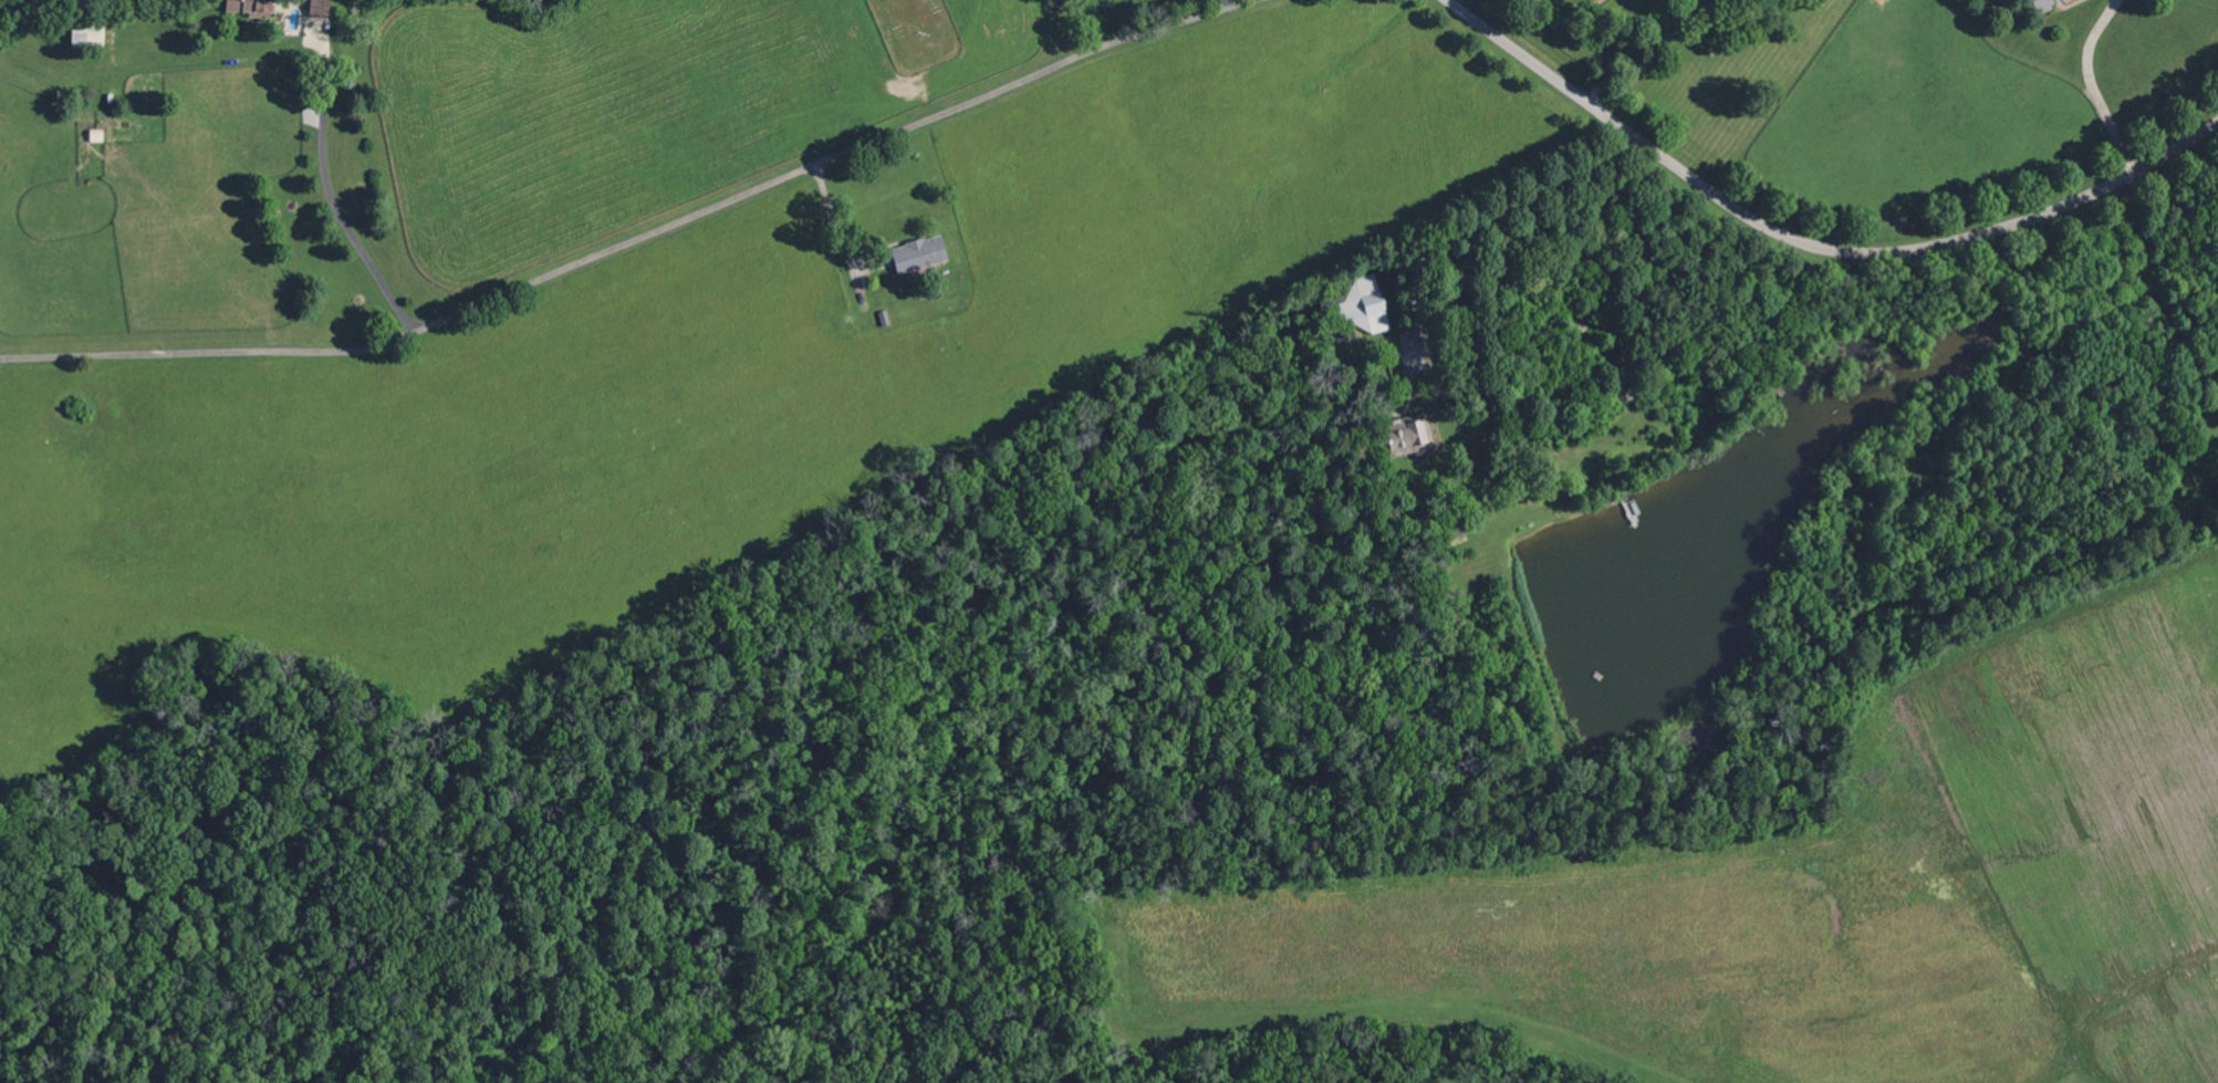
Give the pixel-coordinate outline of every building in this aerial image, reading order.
[(225,13),(225,0),(271,0),(270,20),(249,19),(249,13),(225,13)] [(308,17),(308,0),(329,0),(329,17),(308,17)] [(2041,15),(2035,0),(2072,0),(2069,2),(2064,1),(2056,4),(2058,8),(2041,15)] [(97,19),(104,19),(105,48),(72,49),(71,19),(74,19),(74,13),(97,13),(97,19)] [(90,144),(90,132),(104,131),(104,144),(90,144)] [(950,263),(899,278),(892,251),(907,247),(906,244),(925,239),(925,241),(943,236),(950,263)] [(1392,330),(1374,336),(1351,323),(1356,340),(1339,345),(1324,298),(1341,292),(1344,303),(1356,280),(1375,274),(1392,330)] [(1622,403),(1617,389),(1629,386),(1634,399),(1622,403)] [(1408,455),(1408,454),(1406,455),(1385,459),(1383,451),(1381,449),(1379,446),(1378,441),(1378,438),(1379,437),(1377,429),(1400,423),(1400,420),(1427,414),(1436,448),(1408,455)]
